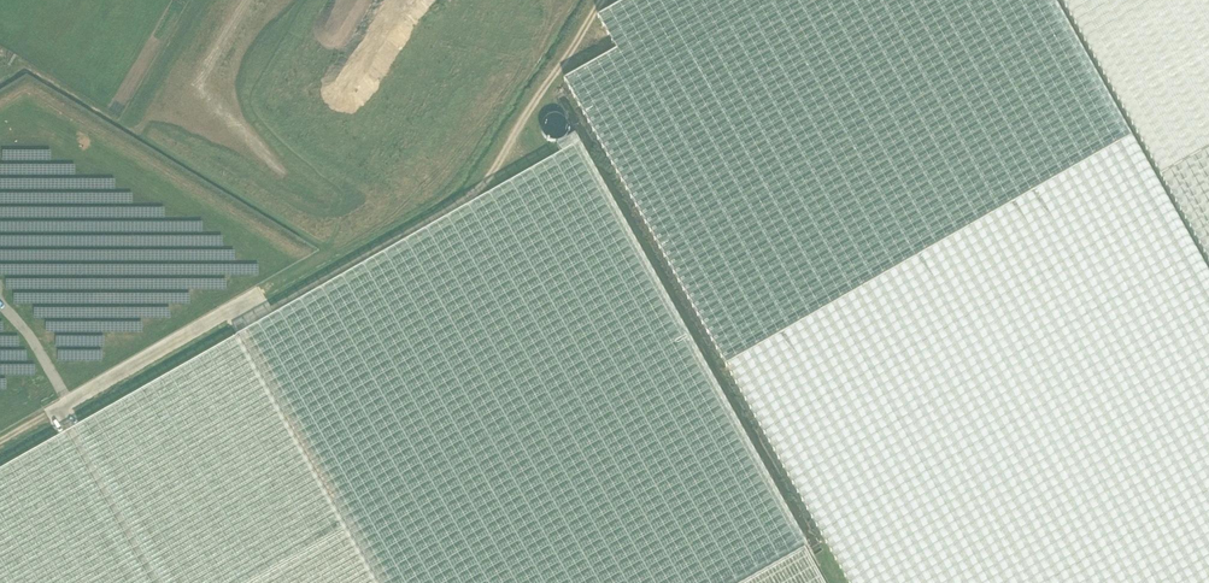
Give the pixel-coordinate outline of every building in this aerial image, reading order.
[(1055,0),(629,0),(599,17),(619,50),(562,83),(820,538),(1021,424),(1080,538),(1079,539),(1104,582),(1208,582),(1208,273),(1055,0)] [(1208,259),(1208,0),(1063,0),(1208,259)] [(0,470),(0,582),(744,582),(807,547),(574,135),(556,146),(561,154),(235,337),(0,470)] [(1079,539),(1080,538),(1021,424),(820,538),(845,582),(1104,582),(1079,539)] [(801,554),(749,582),(817,582),(801,554)]
